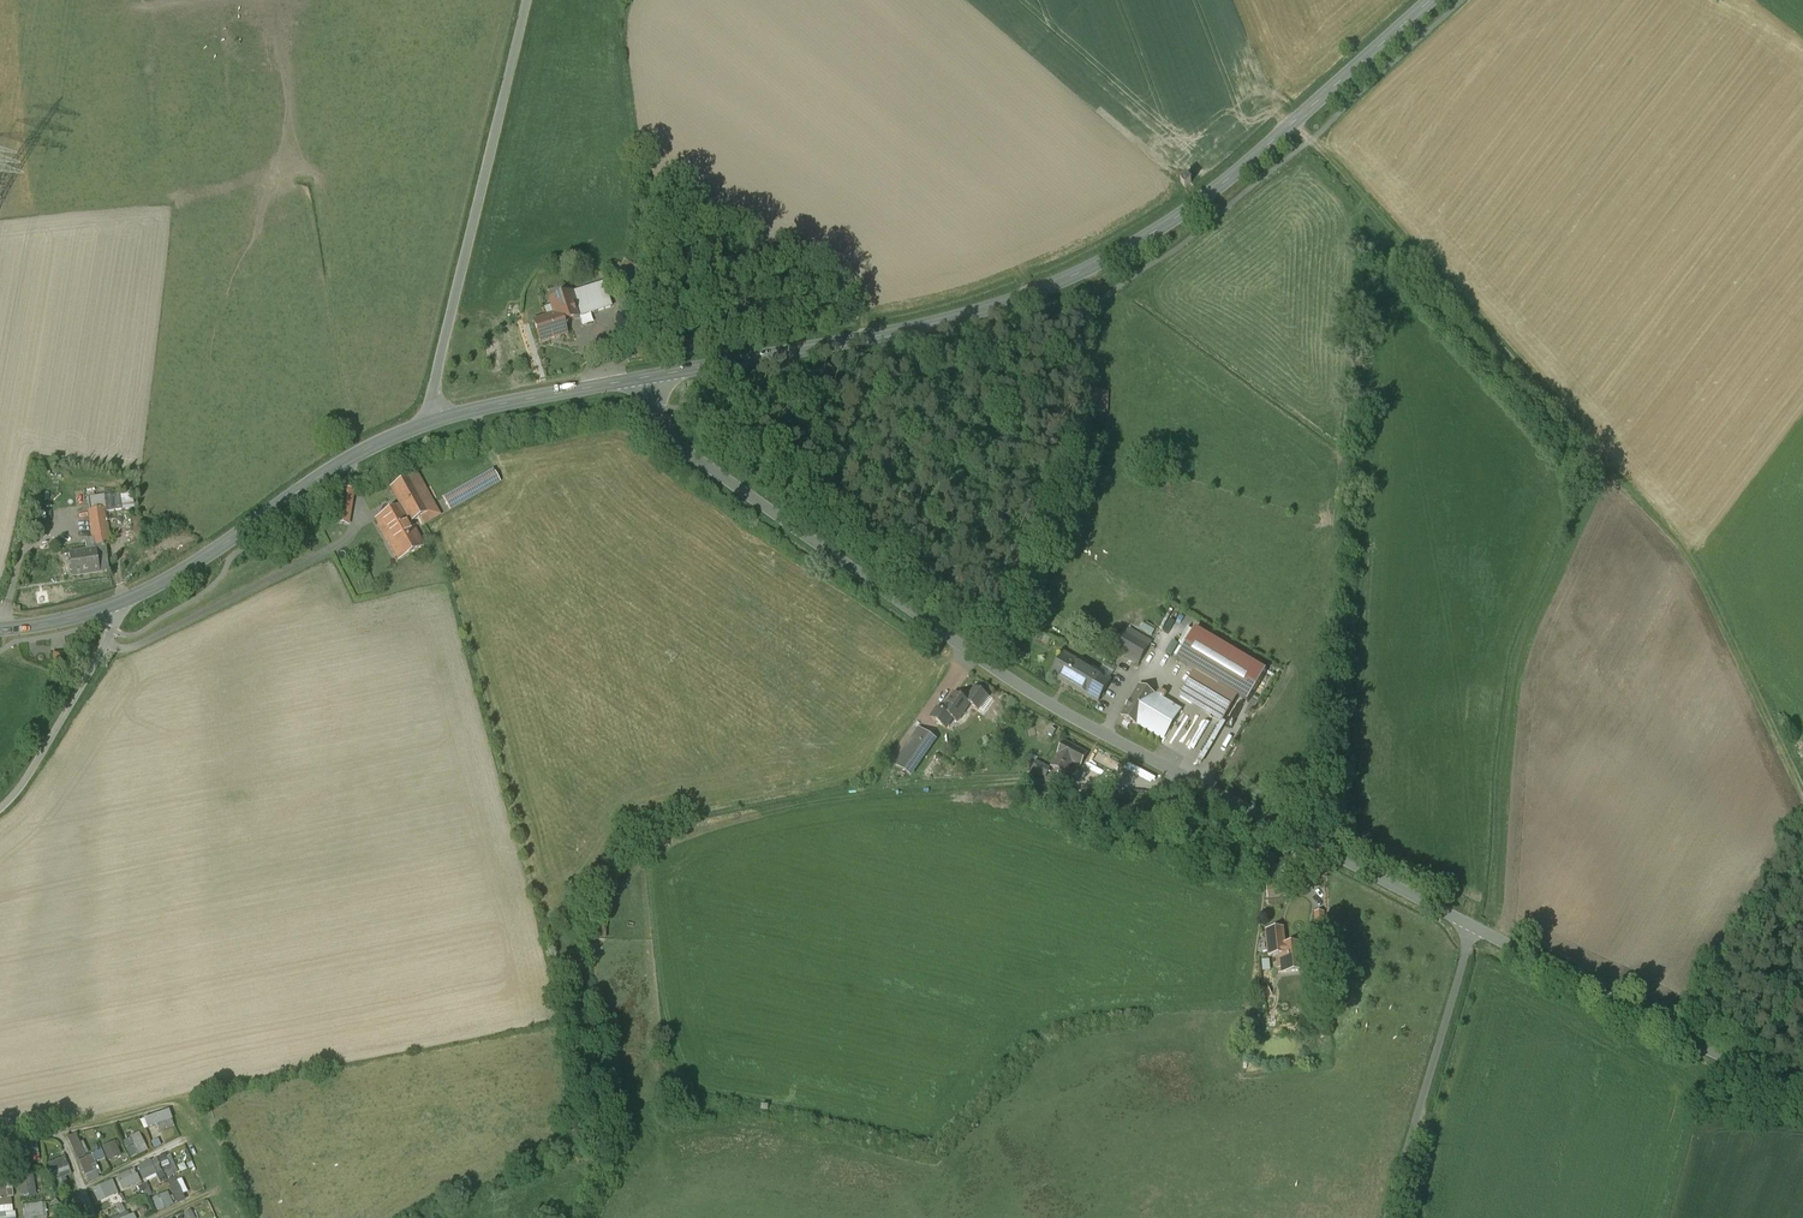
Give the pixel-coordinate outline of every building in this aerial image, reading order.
[(1187,178),(1181,183),(1186,189),(1192,184),(1187,178)] [(604,284),(588,289),(595,313),(612,308),(604,284)] [(588,289),(570,295),(573,303),(571,304),(576,319),(595,313),(588,289)] [(555,316),(534,322),(540,343),(567,335),(563,323),(576,319),(571,304),(573,303),(570,295),(550,301),(555,316)] [(586,325),(597,322),(594,314),(584,318),(586,325)] [(494,471),(443,499),(450,511),(500,482),(494,471)] [(417,474),(391,488),(401,506),(411,523),(418,519),(419,521),(421,520),(424,524),(427,523),(440,515),(417,474)] [(355,492),(337,489),(332,523),(349,526),(355,492)] [(106,505),(92,507),(96,535),(82,537),(83,545),(70,546),(73,573),(106,569),(102,542),(111,541),(106,505)] [(411,523),(401,506),(375,521),(398,561),(424,547),(411,523)] [(133,532),(144,532),(143,517),(132,517),(133,532)] [(1152,642),(1130,629),(1116,652),(1138,666),(1152,642)] [(1177,661),(1196,672),(1183,694),(1225,719),(1238,698),(1248,704),(1266,673),(1195,631),(1177,661)] [(63,655),(54,655),(54,663),(63,663),(63,655)] [(1110,681),(1065,655),(1052,676),(1097,703),(1110,681)] [(1100,674),(1111,677),(1114,669),(1103,665),(1100,674)] [(1181,711),(1156,696),(1140,686),(1121,717),(1138,727),(1138,726),(1163,740),(1181,711)] [(976,688),(967,702),(970,704),(979,711),(989,697),(976,688)] [(956,694),(943,712),(953,719),(958,723),(960,720),(960,721),(964,715),(963,714),(970,704),(967,702),(956,694)] [(946,729),(953,719),(943,712),(939,709),(932,720),(946,729)] [(936,741),(920,730),(895,765),(911,776),(936,741)] [(1088,754),(1064,742),(1051,767),(1066,776),(1073,763),(1081,768),(1088,754)] [(1047,769),(1051,759),(1042,755),(1037,765),(1040,767),(1040,766),(1047,769)] [(1314,912),(1314,924),(1321,924),(1321,930),(1326,930),(1325,912),(1314,912)] [(1288,924),(1267,925),(1270,955),(1282,954),(1283,969),(1308,967),(1306,940),(1290,941),(1288,924)] [(1263,998),(1271,996),(1269,987),(1262,989),(1263,998)] [(152,1148),(160,1146),(156,1134),(173,1128),(167,1109),(139,1118),(142,1129),(152,1126),(156,1139),(150,1141),(152,1148)] [(76,1159),(86,1155),(77,1132),(67,1136),(76,1159)] [(139,1133),(122,1139),(129,1158),(146,1151),(139,1133)] [(114,1140),(101,1146),(107,1161),(121,1155),(114,1140)] [(34,1145),(16,1148),(18,1161),(37,1158),(34,1145)] [(87,1182),(101,1175),(95,1162),(105,1158),(101,1150),(78,1161),(87,1182)] [(137,1166),(144,1182),(163,1173),(166,1178),(178,1173),(168,1152),(137,1166)] [(64,1161),(48,1166),(53,1181),(69,1176),(64,1161)] [(28,1164),(19,1166),(21,1174),(30,1172),(28,1164)] [(133,1168),(115,1177),(122,1191),(140,1181),(133,1168)] [(32,1178),(19,1179),(22,1197),(34,1195),(32,1178)] [(151,1198),(157,1212),(184,1201),(174,1178),(165,1181),(169,1191),(151,1198)] [(113,1179),(91,1187),(97,1202),(118,1193),(113,1179)] [(0,1201),(0,1212),(12,1211),(10,1200),(0,1201)] [(134,1213),(128,1216),(122,1203),(111,1209),(114,1216),(110,1217),(136,1217),(134,1213)] [(42,1206),(25,1207),(26,1217),(43,1215),(42,1206)]
